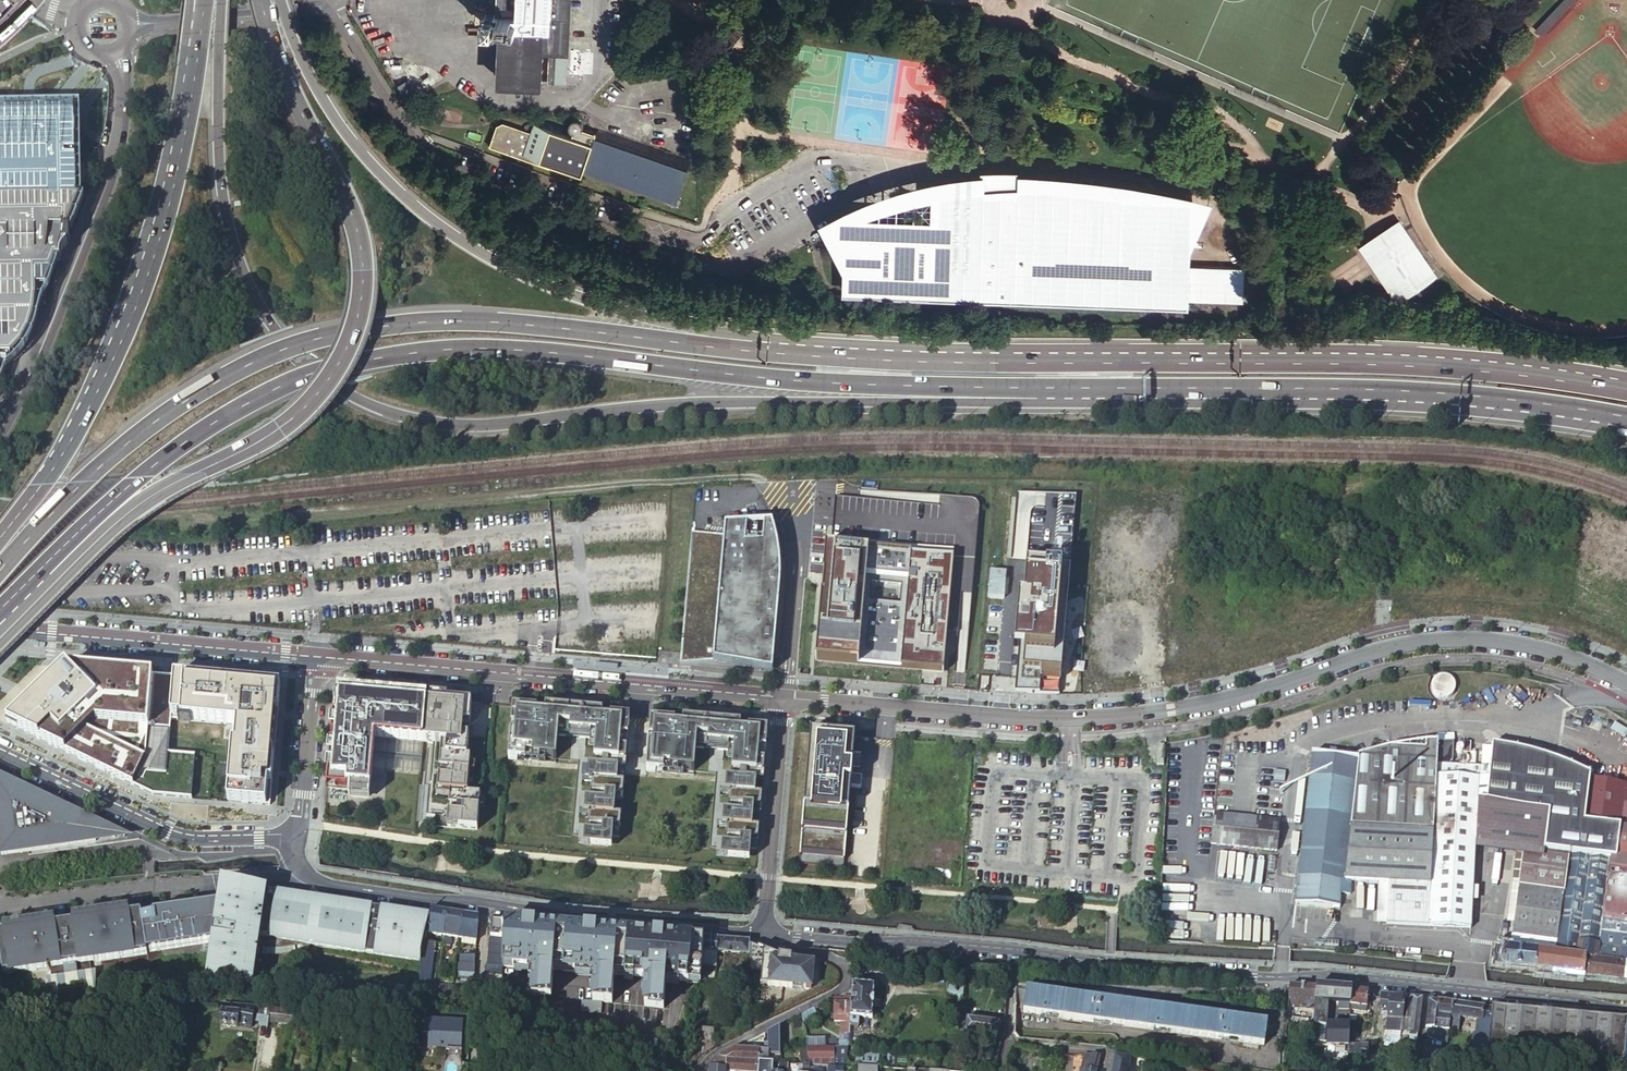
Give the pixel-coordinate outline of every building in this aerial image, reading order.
[(497,14),(496,25),(507,25),(504,84),(516,85),(516,81),(539,82),(541,50),(550,51),(551,28),(553,28),(554,0),(497,0),(497,14)] [(553,28),(551,28),(550,51),(556,51),(568,51),(570,0),(554,0),(553,28)] [(651,0),(646,0),(643,4),(658,14),(662,7),(651,0)] [(496,25),(497,14),(487,13),(486,25),(496,25)] [(580,170),(594,129),(580,125),(580,123),(580,121),(580,120),(579,118),(579,117),(578,116),(576,115),(575,114),(573,114),(572,113),(570,113),(569,114),(567,114),(566,115),(565,117),(564,118),(564,120),(563,121),(563,123),(563,124),(564,126),(565,127),(566,128),(567,130),(569,130),(570,131),(569,134),(558,130),(560,125),(540,118),(538,123),(532,121),(529,130),(500,120),(494,123),(486,144),(547,164),(548,159),(580,170)] [(2,155),(7,167),(32,156),(24,138),(32,134),(23,114),(0,124),(0,156),(2,155)] [(595,127),(594,129),(580,170),(579,173),(672,206),(688,159),(595,127)] [(959,190),(942,193),(939,291),(1189,300),(1189,299),(1244,301),(1245,266),(1191,264),(1191,249),(1193,196),(1123,193),(1098,189),(1067,185),(1043,184),(1019,184),(1019,191),(1003,191),(987,192),(986,187),(959,190)] [(939,291),(942,193),(942,192),(925,195),(910,199),(883,207),(855,218),(828,229),(844,258),(843,288),(937,291),(939,291)] [(1210,197),(1193,196),(1191,249),(1210,197)] [(1438,274),(1399,217),(1359,244),(1398,300),(1438,274)] [(691,532),(679,663),(713,661),(772,672),(779,585),(780,576),(779,566),(779,559),(778,552),(776,543),(774,533),(772,525),(725,525),(724,535),(691,532)] [(940,670),(950,554),(822,543),(812,659),(940,670)] [(1017,670),(1057,674),(1065,568),(1025,565),(1017,670)] [(65,666),(25,705),(4,725),(20,733),(152,794),(188,797),(191,755),(167,752),(163,752),(165,729),(166,718),(170,719),(173,676),(65,666)] [(173,676),(170,719),(174,719),(187,720),(206,722),(207,701),(278,701),(280,685),(173,676)] [(425,698),(334,690),(331,734),(335,734),(334,742),(330,741),(326,786),(349,788),(349,792),(349,794),(369,795),(371,768),(374,737),(423,742),(442,743),(446,744),(445,755),(442,755),(440,755),(439,769),(453,770),(452,777),(438,776),(437,790),(442,791),(442,795),(449,795),(448,804),(463,805),(462,812),(448,811),(446,827),(477,829),(479,807),(479,801),(480,794),(467,793),(470,758),(466,757),(468,736),(462,736),(463,723),(470,723),(471,702),(445,700),(445,697),(426,695),(425,698)] [(207,701),(206,722),(231,724),(226,777),(225,788),(224,800),(269,805),(278,701),(207,701)] [(536,712),(537,708),(512,706),(507,758),(556,762),(558,736),(596,739),(594,758),(607,759),(606,767),(588,765),(586,779),(592,780),(591,791),(604,793),(603,800),(585,798),(583,813),(589,813),(588,824),(600,825),(600,833),(584,831),(583,843),(611,846),(613,826),(619,827),(623,791),(629,716),(610,715),(609,719),(602,718),(602,711),(545,706),(544,713),(536,712)] [(674,725),(674,720),(650,718),(645,770),(693,775),(696,748),(733,751),(732,770),(744,772),(744,779),(725,777),(724,791),(729,792),(728,804),(741,805),(741,812),(722,810),(721,825),(726,825),(725,837),(738,838),(737,845),(722,843),(721,855),(749,858),(750,839),(757,839),(760,803),(767,729),(747,727),(747,731),(739,730),(740,723),(682,718),(682,725),(674,725)] [(856,729),(808,725),(798,864),(845,867),(856,729)] [(467,793),(480,794),(485,738),(468,736),(466,757),(470,758),(467,793)] [(374,737),(371,768),(420,773),(423,742),(374,737)] [(1358,750),(1313,744),(1298,874),(1295,902),(1333,907),(1339,908),(1340,887),(1345,888),(1345,894),(1350,894),(1351,881),(1389,882),(1387,924),(1471,929),(1475,851),(1476,842),(1523,848),(1514,923),(1512,933),(1558,938),(1556,955),(1495,947),(1492,965),(1535,970),(1535,974),(1584,978),(1584,976),(1626,981),(1626,786),(1589,779),(1590,775),(1557,760),(1555,775),(1524,771),(1515,777),(1493,747),(1483,746),(1481,763),(1482,763),(1482,767),(1450,765),(1451,762),(1452,762),(1453,742),(1438,742),(1438,741),(1425,742),(1425,749),(1391,747),(1358,750)] [(1492,744),(1493,747),(1515,777),(1524,771),(1555,775),(1557,760),(1521,749),(1492,744)] [(453,770),(439,769),(438,776),(452,777),(453,770)] [(59,806),(0,778),(0,847),(1,857),(96,843),(84,837),(88,826),(76,820),(76,818),(70,815),(69,817),(57,811),(59,806)] [(428,786),(419,785),(416,823),(434,824),(434,815),(426,814),(428,786)] [(127,838),(59,806),(57,811),(69,817),(70,815),(76,818),(76,820),(88,826),(84,837),(96,843),(127,838)] [(1211,843),(1276,850),(1280,821),(1214,814),(1211,843)] [(1523,848),(1476,842),(1475,851),(1516,856),(1507,922),(1514,923),(1523,848)] [(251,890),(232,888),(232,887),(228,886),(222,891),(220,907),(214,948),(209,978),(249,984),(254,985),(257,966),(259,956),(260,950),(261,950),(262,950),(263,950),(265,950),(266,950),(267,950),(269,950),(270,950),(271,950),(272,950),(273,950),(274,950),(275,950),(276,950),(277,950),(278,950),(279,950),(281,950),(282,950),(283,950),(284,950),(285,949),(286,949),(287,949),(288,949),(289,949),(290,949),(291,949),(292,949),(293,948),(294,948),(295,948),(296,948),(297,948),(298,948),(299,947),(300,947),(301,947),(302,947),(303,947),(303,945),(312,946),(423,963),(424,951),(425,942),(427,935),(430,918),(251,890)] [(214,948),(220,907),(156,916),(156,919),(144,920),(148,955),(149,957),(214,948)] [(430,918),(427,935),(430,935),(445,937),(448,913),(431,910),(430,918)] [(458,939),(462,915),(448,913),(445,937),(444,946),(450,947),(452,938),(458,939)] [(73,925),(55,928),(0,935),(0,948),(4,975),(50,969),(52,978),(46,979),(53,996),(73,993),(76,993),(96,990),(98,971),(94,972),(92,963),(148,955),(144,920),(143,915),(73,925)] [(477,942),(479,918),(462,915),(458,939),(477,942)] [(703,953),(704,939),(535,926),(491,922),(490,938),(504,939),(501,967),(533,969),(531,995),(531,997),(550,998),(552,971),(553,967),(573,968),(573,972),(575,973),(594,974),(593,988),(592,1002),(611,1003),(613,976),(614,972),(624,973),(624,977),(642,978),(646,983),(645,1006),(664,1007),(666,980),(685,982),(689,982),(689,981),(700,982),(702,964),(703,953)] [(503,939),(490,938),(489,946),(502,947),(503,939)] [(718,940),(704,939),(703,965),(703,966),(717,967),(717,963),(718,940)] [(749,947),(749,943),(718,940),(717,963),(726,964),(727,962),(734,962),(734,959),(738,960),(738,954),(749,956),(749,948),(749,947)] [(429,943),(425,942),(424,951),(433,953),(434,944),(429,943)] [(260,950),(259,956),(260,956),(263,956),(272,957),(283,956),(292,955),(301,953),(308,952),(311,951),(312,946),(303,945),(303,947),(302,947),(301,947),(300,947),(299,947),(298,948),(297,948),(296,948),(295,948),(294,948),(293,948),(292,949),(291,949),(290,949),(289,949),(288,949),(287,949),(286,949),(285,949),(284,950),(283,950),(282,950),(281,950),(279,950),(278,950),(277,950),(276,950),(275,950),(274,950),(273,950),(272,950),(271,950),(270,950),(269,950),(267,950),(266,950),(265,950),(263,950),(262,950),(261,950),(260,950)] [(502,947),(489,946),(488,955),(501,956),(502,947)] [(751,949),(749,948),(749,956),(749,959),(750,973),(759,974),(759,984),(811,989),(814,962),(779,957),(763,952),(751,949)] [(433,953),(424,951),(423,963),(421,993),(436,995),(437,985),(435,985),(430,985),(433,953)] [(474,965),(475,957),(460,955),(459,964),(474,965)] [(488,955),(487,966),(500,967),(501,956),(488,955)] [(459,973),(473,974),(474,965),(459,964),(459,973)] [(486,975),(500,977),(500,967),(487,966),(486,975)] [(464,987),(472,988),(473,974),(459,973),(458,983),(464,984),(464,987)] [(485,975),(484,984),(499,986),(500,979),(500,977),(486,975),(485,975)] [(483,995),(498,997),(499,986),(484,984),(483,995)] [(1315,1010),(1316,987),(1289,985),(1289,988),(1288,1008),(1315,1010)] [(874,988),(851,987),(851,989),(851,992),(850,1024),(850,1026),(858,1026),(859,1018),(873,1018),(874,988)] [(963,1004),(965,990),(948,987),(946,1002),(963,1004)] [(1350,1010),(1351,991),(1316,987),(1315,1010),(1313,1025),(1319,1025),(1325,1026),(1327,1002),(1340,1003),(1339,1009),(1350,1010)] [(1023,1013),(1026,991),(1016,990),(1016,1011),(1023,1013)] [(1281,1026),(1026,991),(1023,1013),(1264,1046),(1265,1038),(1279,1040),(1281,1026)] [(1368,992),(1351,991),(1350,1010),(1350,1011),(1358,1011),(1358,1007),(1366,1007),(1367,996),(1368,992)] [(850,1024),(851,992),(841,997),(834,1000),(833,1017),(841,1017),(841,1024),(850,1024)] [(1404,1000),(1381,997),(1379,1015),(1387,1016),(1387,1020),(1388,1021),(1386,1043),(1400,1045),(1400,1042),(1401,1030),(1402,1020),(1404,1000)] [(1404,998),(1404,1000),(1402,1020),(1407,1021),(1406,1030),(1409,1031),(1408,1033),(1417,1034),(1422,1000),(1404,998)] [(1449,1030),(1453,1004),(1453,1003),(1450,1003),(1438,1001),(1438,1002),(1428,1001),(1425,1028),(1428,1037),(1447,1043),(1449,1030)] [(1473,1055),(1487,1056),(1487,1053),(1491,1008),(1453,1004),(1449,1030),(1459,1031),(1461,1018),(1477,1021),(1476,1034),(1474,1034),(1473,1055)] [(271,1010),(245,1008),(222,1007),(219,1026),(236,1028),(237,1026),(250,1028),(251,1022),(258,1024),(258,1027),(267,1028),(268,1024),(271,1010)] [(1491,1008),(1487,1053),(1622,1065),(1622,1070),(1626,1070),(1626,1021),(1491,1008)] [(272,1009),(271,1010),(268,1024),(292,1027),(294,1012),(272,1009)] [(814,1010),(807,1013),(811,1022),(819,1019),(814,1010)] [(1005,1037),(1005,1024),(965,1018),(961,1018),(959,1031),(1003,1037),(1005,1037)] [(1407,1021),(1402,1020),(1401,1030),(1400,1042),(1410,1043),(1409,1045),(1416,1046),(1417,1034),(1408,1033),(1409,1031),(1406,1030),(1407,1021)] [(445,1049),(461,1049),(462,1023),(430,1021),(429,1048),(445,1049)] [(839,1048),(848,1048),(849,1044),(850,1026),(850,1024),(841,1024),(839,1024),(839,1048)] [(1348,1043),(1349,1028),(1328,1026),(1326,1044),(1348,1045),(1348,1043)] [(767,1033),(766,1051),(769,1051),(768,1063),(772,1063),(778,1063),(779,1027),(767,1033)] [(1357,1027),(1349,1027),(1349,1028),(1348,1043),(1356,1043),(1357,1027)] [(704,1030),(702,1056),(704,1054),(707,1052),(713,1049),(714,1031),(704,1030)] [(223,1043),(216,1043),(214,1064),(213,1070),(219,1070),(223,1043)] [(1348,1045),(1348,1053),(1362,1054),(1363,1049),(1368,1049),(1368,1044),(1365,1043),(1356,1043),(1348,1043),(1348,1045)] [(1419,1055),(1421,1047),(1416,1046),(1409,1045),(1408,1054),(1419,1055)] [(836,1066),(845,1066),(848,1048),(839,1048),(806,1048),(807,1053),(808,1060),(809,1064),(828,1066),(836,1066)] [(1116,1051),(1112,1070),(1127,1070),(1131,1050),(1116,1048),(1116,1051)] [(460,1063),(461,1049),(445,1049),(445,1063),(460,1063)] [(766,1051),(735,1049),(720,1057),(718,1060),(759,1062),(768,1063),(769,1051),(766,1051)] [(878,1068),(878,1057),(859,1055),(858,1067),(878,1068)] [(1099,1057),(1084,1055),(1082,1070),(1080,1069),(1079,1070),(1096,1070),(1099,1057)] [(718,1060),(710,1069),(710,1070),(722,1070),(758,1070),(759,1062),(718,1060)] [(768,1063),(759,1062),(758,1070),(772,1070),(772,1063),(768,1063)]
